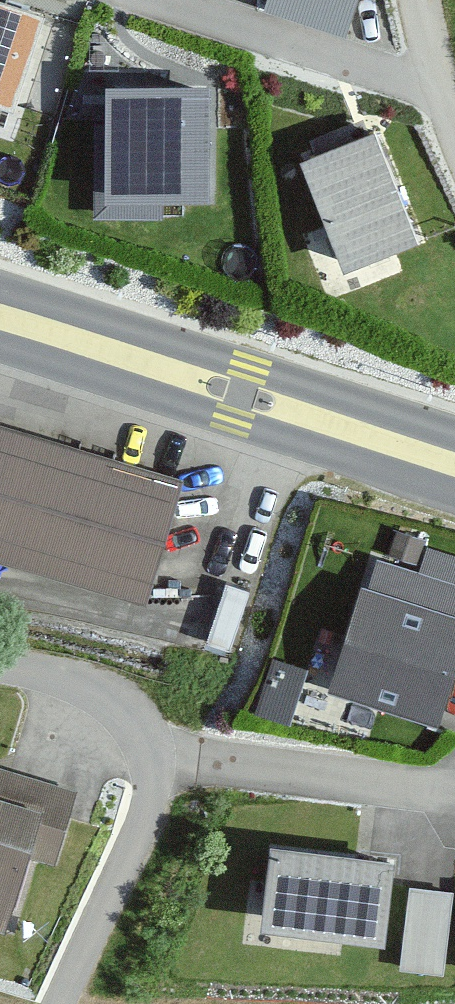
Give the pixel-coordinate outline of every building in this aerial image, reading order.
[(258,12),(344,37),(358,0),(261,0),(258,12)] [(0,6),(0,98),(12,102),(39,18),(0,6)] [(204,92),(106,95),(104,204),(206,204),(204,92)] [(411,246),(377,139),(292,168),(327,274),(411,246)] [(149,611),(178,482),(0,425),(0,566),(149,611)] [(365,558),(331,691),(440,724),(454,652),(454,583),(365,558)] [(273,702),(296,707),(306,657),(283,652),(273,702)] [(0,779),(0,932),(11,935),(21,864),(58,866),(75,803),(0,779)] [(257,926),(382,949),(394,861),(267,848),(257,926)] [(449,968),(454,882),(412,880),(406,965),(449,968)]
